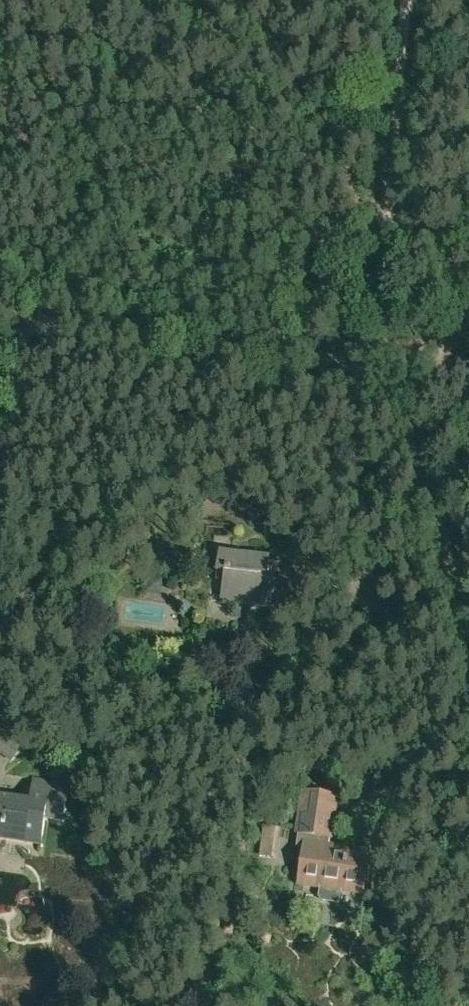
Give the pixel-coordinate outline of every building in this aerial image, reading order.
[(269,560),(220,554),(217,574),(225,575),(222,602),(271,608),(274,580),(266,579),(269,560)] [(8,727),(0,722),(0,739),(8,727)] [(2,834),(41,840),(44,820),(62,823),(68,783),(31,778),(29,796),(0,792),(0,836),(2,834)] [(299,883),(321,886),(320,897),(322,900),(335,902),(338,899),(340,889),(362,892),(368,853),(328,847),(336,798),(304,793),(298,833),(310,834),(308,844),(305,844),(299,883)] [(261,839),(276,841),(278,827),(263,825),(261,839)]
